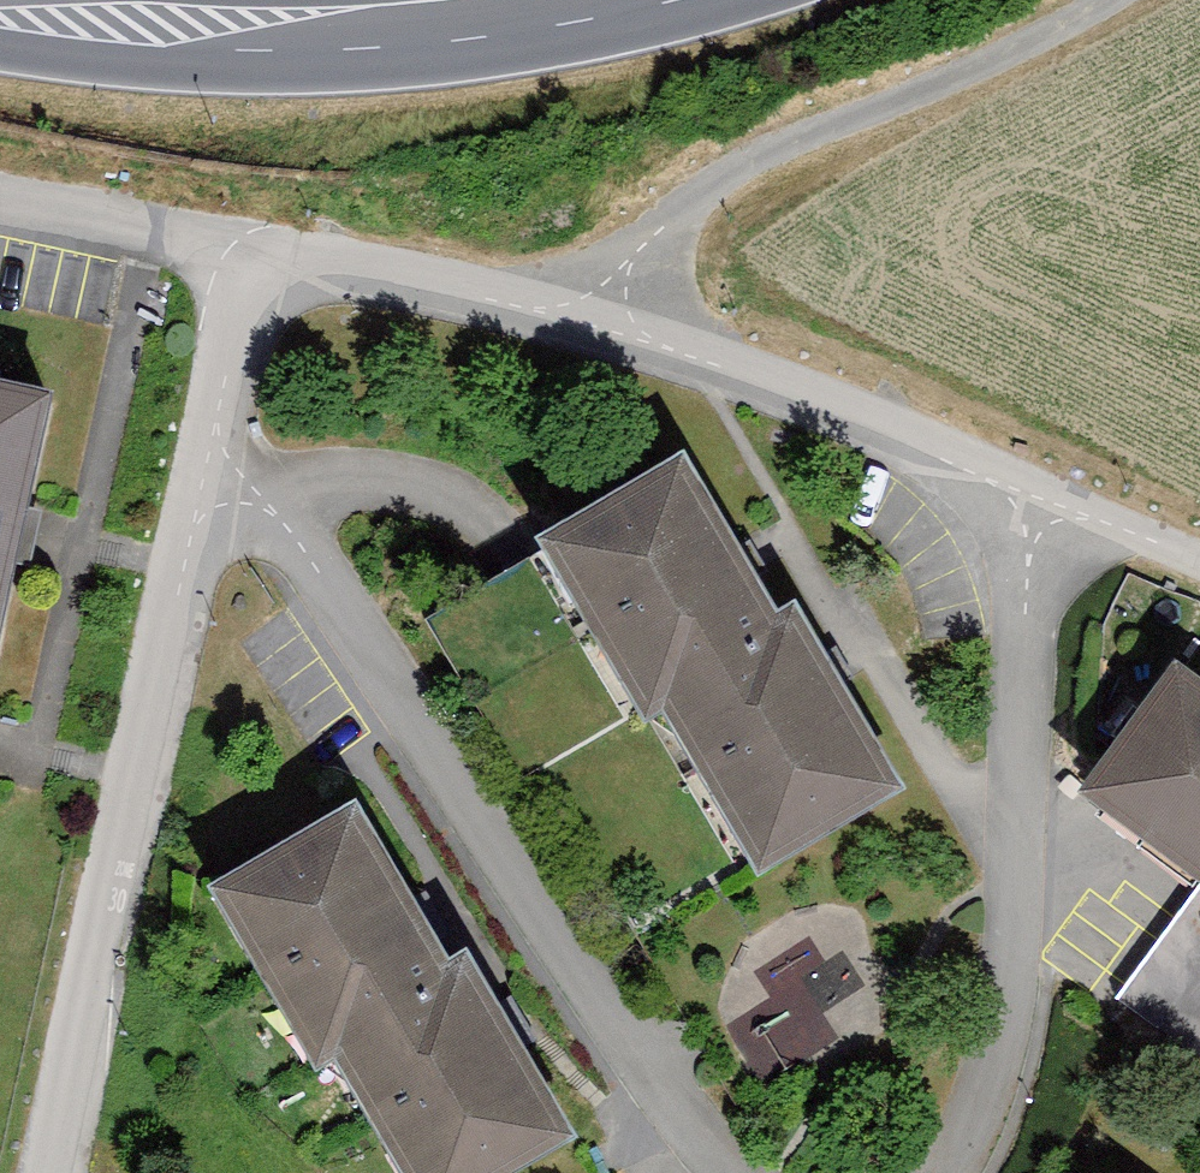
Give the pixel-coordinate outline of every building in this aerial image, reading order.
[(0,362),(0,603),(49,373),(0,362)] [(683,428),(535,515),(645,704),(665,698),(760,860),(905,773),(796,585),(778,595),(683,428)] [(1177,644),(1079,778),(1199,866),(1199,661),(1177,644)] [(378,796),(239,885),(424,1172),(546,1172),(599,1139),(378,796)] [(741,1031),(761,1069),(838,1029),(818,991),(741,1031)]
